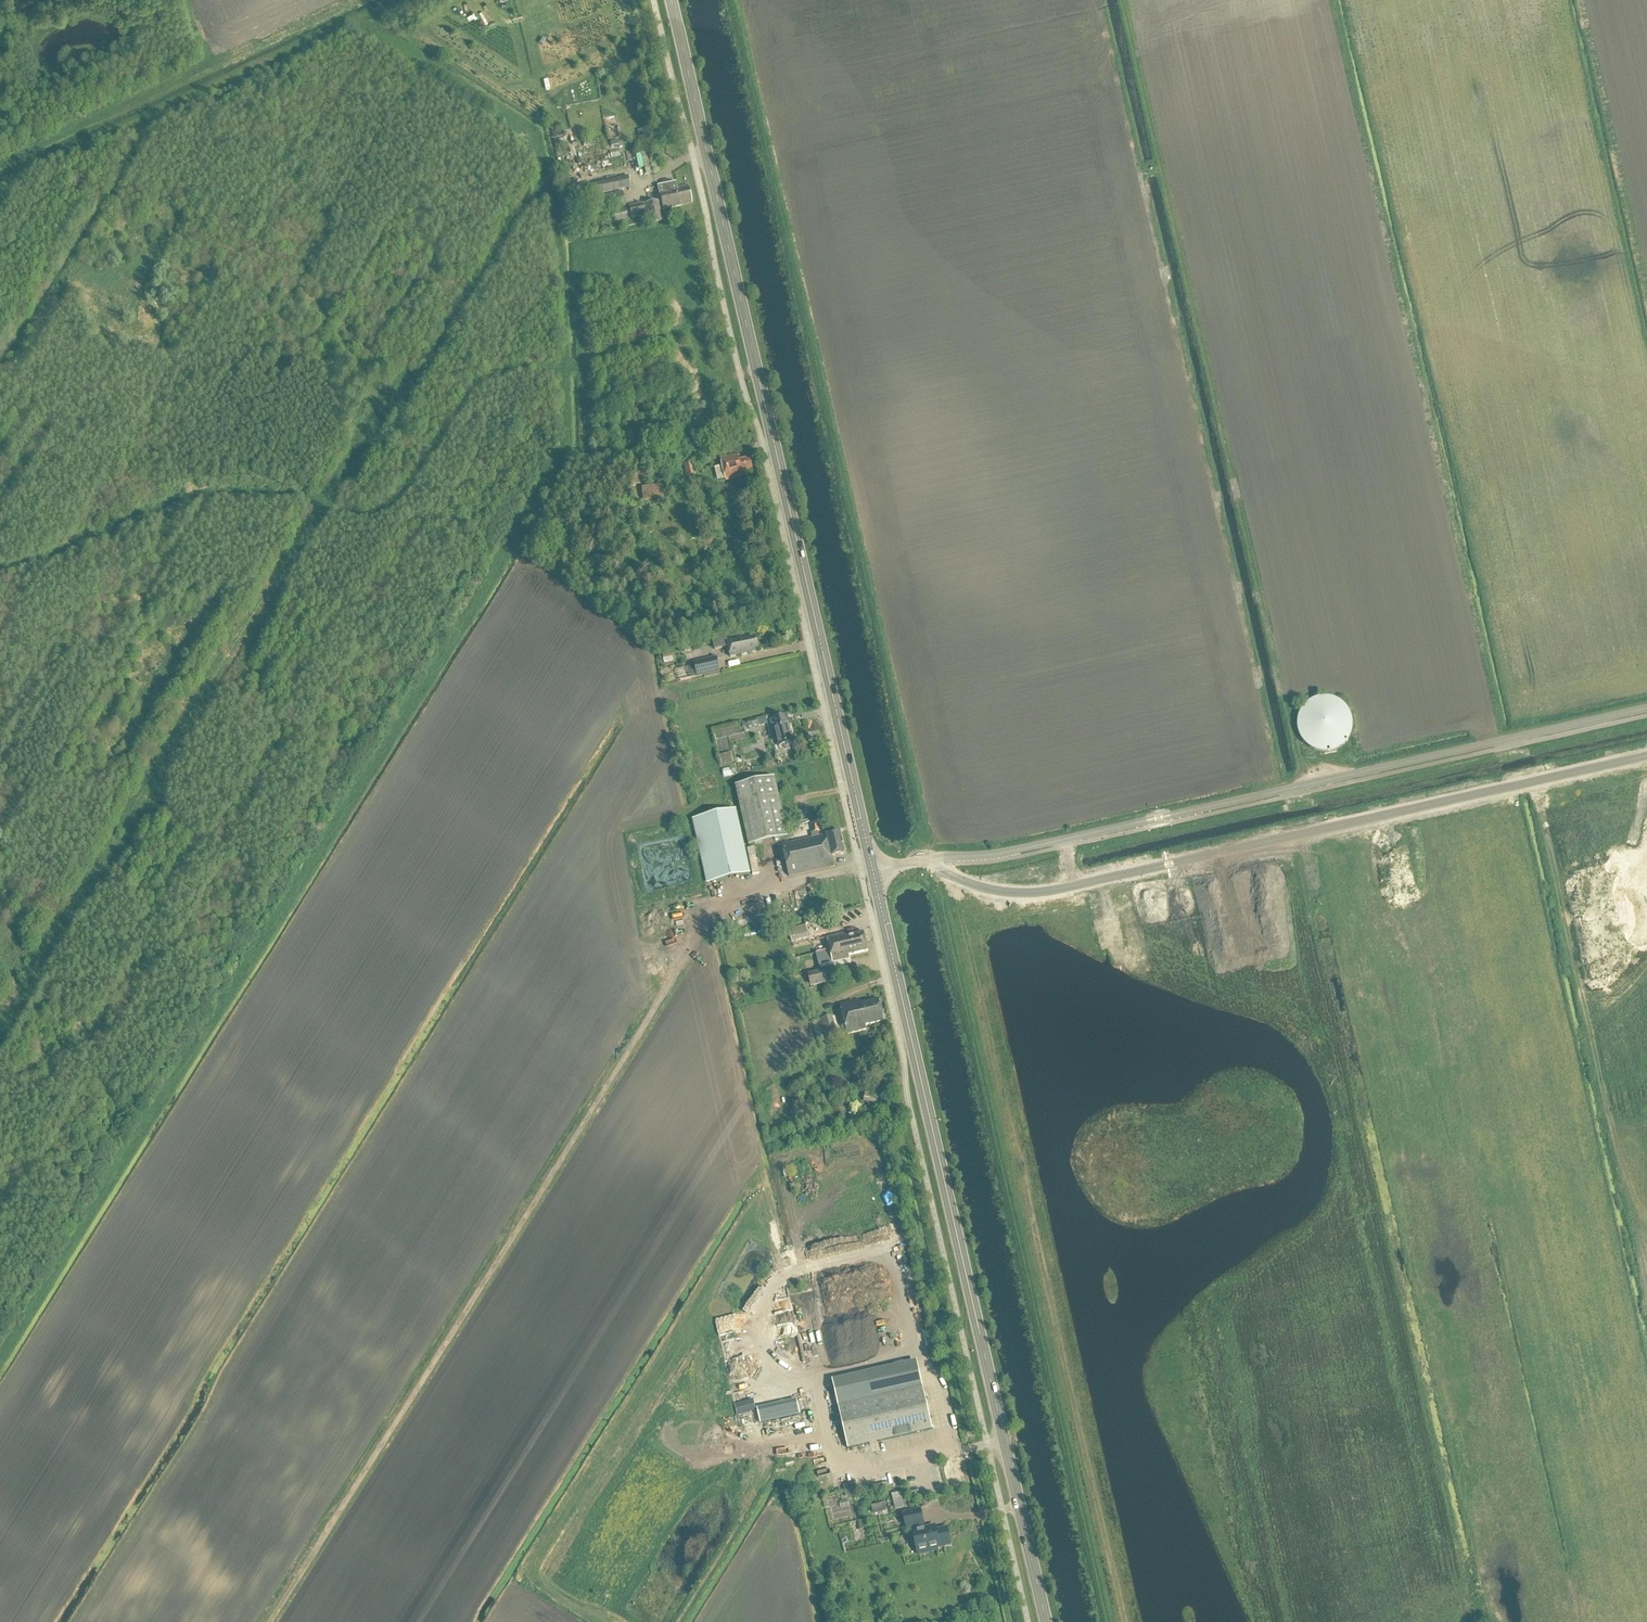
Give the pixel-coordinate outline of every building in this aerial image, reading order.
[(645,131),(637,132),(639,139),(647,138),(645,131)] [(646,176),(654,174),(651,159),(653,159),(652,152),(641,155),(646,176)] [(627,177),(594,185),(596,196),(630,188),(627,177)] [(656,189),(661,212),(692,205),(687,186),(677,188),(676,185),(656,189)] [(600,214),(625,208),(622,194),(596,199),(600,214)] [(648,224),(661,222),(657,203),(645,206),(648,224)] [(631,220),(645,217),(642,205),(628,208),(631,220)] [(615,223),(628,220),(625,209),(612,212),(615,223)] [(582,232),(591,230),(589,222),(581,224),(582,232)] [(739,462),(738,456),(721,460),(722,468),(714,470),(717,483),(725,481),(726,482),(743,478),(742,476),(753,473),(750,459),(739,462)] [(643,500),(662,498),(661,487),(642,489),(643,500)] [(746,642),(745,639),(727,643),(730,659),(755,653),(754,650),(757,649),(755,640),(746,642)] [(671,656),(663,657),(664,664),(670,662),(672,662),(673,662),(671,656)] [(716,659),(694,664),(695,668),(697,679),(720,674),(716,659)] [(1343,754),(1353,706),(1309,697),(1299,745),(1343,754)] [(793,745),(787,718),(774,721),(770,722),(773,732),(775,732),(779,748),(793,745)] [(747,723),(742,724),(743,728),(748,727),(749,729),(758,727),(756,721),(747,723)] [(720,755),(722,765),(734,763),(731,752),(720,755)] [(750,847),(788,839),(775,780),(737,788),(750,847)] [(735,812),(692,822),(706,885),(749,875),(735,812)] [(818,838),(816,825),(812,826),(814,839),(783,846),(790,877),(834,867),(833,860),(833,858),(845,855),(840,833),(827,837),(818,838)] [(792,943),(809,939),(806,927),(789,930),(792,943)] [(837,938),(828,939),(831,951),(866,943),(864,934),(845,938),(844,936),(837,938)] [(820,972),(807,975),(810,988),(836,982),(834,971),(841,969),(841,972),(852,970),(851,965),(849,966),(847,960),(850,959),(849,957),(868,952),(866,943),(831,951),(824,952),(816,954),(816,955),(818,963),(819,967),(819,968),(820,971),(820,972)] [(884,1023),(879,1001),(861,1005),(860,1002),(841,1007),(848,1035),(867,1031),(866,1027),(884,1023)] [(818,1043),(838,1038),(833,1018),(812,1024),(818,1043)] [(865,1094),(864,1105),(869,1106),(869,1107),(874,1108),(875,1107),(878,1107),(879,1096),(865,1094)] [(932,1431),(918,1366),(833,1385),(848,1450),(932,1431)] [(734,1402),(737,1415),(755,1412),(753,1399),(734,1402)] [(856,1483),(843,1486),(846,1496),(858,1494),(856,1483)] [(906,1531),(924,1527),(921,1510),(902,1515),(906,1531)] [(937,1531),(935,1526),(911,1532),(917,1557),(938,1552),(938,1551),(951,1548),(947,1529),(937,1531)]
